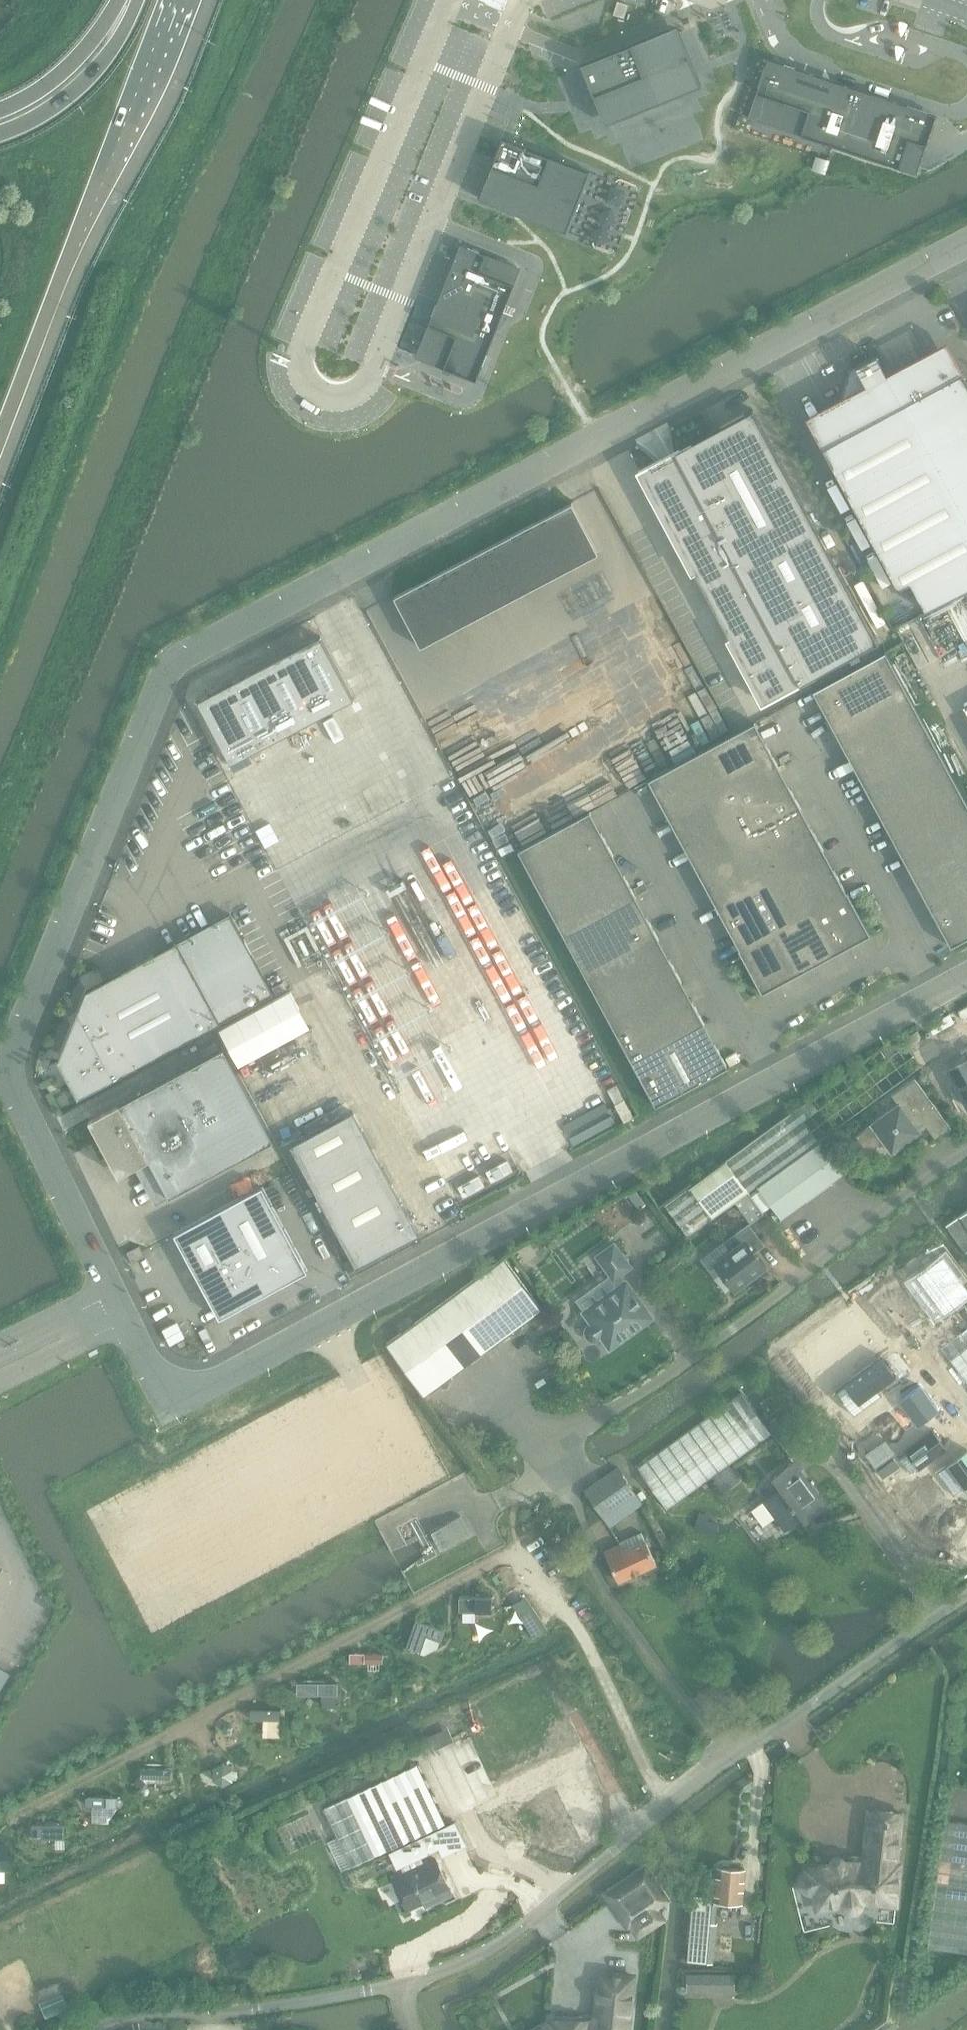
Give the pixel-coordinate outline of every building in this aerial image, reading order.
[(617,1),(613,15),(624,18),(624,16),(628,5),(617,1)] [(676,25),(580,64),(585,78),(593,96),(605,125),(678,95),(701,86),(697,76),(679,31),(676,25)] [(750,108),(747,117),(755,120),(756,119),(759,121),(832,145),(832,146),(877,161),(878,160),(916,173),(918,166),(916,165),(919,157),(921,158),(925,145),(926,145),(932,127),(931,127),(933,120),(896,108),(898,103),(889,100),(887,104),(873,100),(850,92),(851,87),(806,72),(804,77),(772,66),(765,85),(757,110),(750,108)] [(502,138),(478,198),(565,232),(573,212),(578,199),(577,199),(588,172),(502,138)] [(440,318),(426,353),(475,372),(489,338),(493,327),(496,328),(500,318),(497,317),(517,267),(497,259),(498,258),(469,247),(468,248),(460,244),(455,256),(454,256),(447,274),(456,277),(451,290),(444,306),(442,305),(437,317),(440,318)] [(850,369),(841,398),(805,417),(825,453),(841,484),(899,588),(910,583),(925,611),(966,589),(966,382),(946,342),(886,374),(876,355),(850,369)] [(879,641),(753,409),(640,470),(765,702),(879,641)] [(571,504),(535,522),(544,539),(557,533),(573,563),(593,552),(577,522),(580,521),(571,504)] [(544,539),(535,522),(393,598),(420,648),(595,555),(593,552),(573,563),(557,533),(544,539)] [(326,634),(203,700),(237,763),(360,697),(326,634)] [(908,694),(885,652),(813,691),(825,714),(827,713),(838,732),(908,694)] [(931,737),(908,694),(838,732),(836,733),(842,745),(848,756),(850,755),(861,774),(931,737)] [(755,724),(754,722),(701,751),(725,795),(776,768),(778,766),(766,744),(764,745),(753,725),(755,724)] [(954,779),(931,737),(861,774),(858,775),(871,798),(873,797),(883,816),(954,779)] [(701,751),(648,780),(660,803),(663,802),(673,821),(671,822),(672,824),(725,795),(701,751)] [(801,809),(789,786),(786,787),(776,768),(725,795),(748,837),(798,810),(801,809)] [(954,779),(883,816),(881,818),(893,840),(896,839),(906,859),(966,826),(966,804),(954,779)] [(725,795),(672,824),(683,845),(685,844),(696,863),(694,864),(695,866),(748,837),(725,795)] [(809,829),(798,810),(748,837),(770,880),(821,852),(824,851),(811,828),(809,829)] [(601,832),(599,834),(588,814),(590,813),(590,811),(517,850),(541,894),(611,857),(613,855),(601,832)] [(906,859),(904,860),(916,883),(919,882),(929,901),(966,881),(966,826),(906,859)] [(748,837),(695,866),(706,887),(708,886),(719,905),(716,907),(717,908),(770,880),(748,837)] [(792,920),(809,911),(845,891),(834,870),(832,871),(821,852),(770,880),(792,920)] [(621,876),(611,857),(541,894),(564,937),(634,899),(636,898),(624,875),(621,876)] [(792,920),(770,880),(717,908),(729,929),(731,928),(741,948),(774,930),(792,920)] [(929,901),(927,902),(939,925),(941,924),(952,943),(949,945),(951,947),(966,938),(966,881),(929,901)] [(845,891),(809,911),(831,953),(832,954),(852,944),(850,942),(867,933),(868,936),(870,935),(846,891),(845,891)] [(647,917),(644,918),(634,899),(564,937),(587,979),(657,941),(659,940),(647,917)] [(831,953),(809,911),(792,920),(774,930),(796,971),(797,974),(817,963),(815,961),(831,953)] [(70,1030),(57,1061),(78,1099),(221,1023),(273,993),(229,914),(177,942),(86,991),(77,1012),(83,1023),(70,1030)] [(781,982),(780,980),(796,971),(774,930),(741,948),(738,949),(762,993),(781,982)] [(667,960),(657,941),(587,979),(609,1021),(680,983),(682,982),(669,959),(667,960)] [(690,1003),(680,983),(609,1021),(632,1063),(702,1026),(704,1024),(692,1001),(690,1003)] [(289,990),(218,1029),(239,1066),(309,1027),(289,990)] [(713,1045),(702,1026),(632,1063),(655,1106),(728,1067),(715,1044),(713,1045)] [(922,1039),(917,1031),(906,1037),(911,1046),(922,1039)] [(915,1053),(920,1064),(938,1055),(933,1044),(915,1053)] [(273,1141),(223,1048),(88,1120),(118,1176),(148,1159),(169,1197),(273,1141)] [(948,1070),(955,1082),(952,1084),(959,1098),(962,1096),(966,1105),(966,1060),(948,1070)] [(935,1141),(951,1129),(915,1080),(893,1095),(901,1106),(856,1137),(863,1147),(874,1149),(883,1142),(892,1154),(927,1129),(935,1141)] [(616,1087),(607,1091),(614,1105),(623,1100),(616,1087)] [(633,1117),(624,1100),(623,1100),(614,1105),(624,1122),(633,1117)] [(811,1100),(726,1162),(748,1193),(750,1192),(757,1187),(759,1191),(752,1196),(762,1209),(770,1204),(781,1220),(843,1175),(804,1121),(819,1111),(811,1100)] [(353,1111),(289,1145),(356,1269),(419,1234),(353,1111)] [(491,1182),(512,1171),(507,1160),(486,1171),(491,1182)] [(736,1202),(748,1193),(726,1162),(665,1206),(688,1238),(736,1202)] [(458,1187),(464,1197),(485,1186),(479,1175),(458,1187)] [(307,1271),(262,1186),(173,1234),(219,1318),(307,1271)] [(625,1198),(636,1213),(646,1205),(635,1191),(625,1198)] [(763,1211),(762,1209),(752,1196),(750,1192),(748,1193),(736,1202),(749,1221),(763,1211)] [(966,1254),(966,1212),(947,1228),(966,1254)] [(735,1288),(762,1268),(752,1254),(763,1246),(747,1225),(724,1243),(731,1253),(717,1264),(735,1288)] [(598,1257),(614,1279),(619,1275),(620,1276),(632,1267),(615,1244),(598,1257)] [(139,1245),(126,1252),(132,1263),(145,1256),(139,1245)] [(904,1281),(935,1322),(966,1298),(966,1299),(966,1278),(946,1249),(904,1281)] [(503,1258),(386,1344),(424,1396),(541,1310),(503,1258)] [(626,1285),(620,1276),(619,1275),(614,1279),(615,1280),(615,1279),(621,1288),(586,1313),(594,1323),(590,1325),(588,1328),(586,1332),(587,1336),(590,1340),(593,1341),(597,1342),(601,1340),(604,1337),(611,1347),(651,1318),(627,1284),(626,1285)] [(855,1321),(813,1352),(830,1375),(825,1378),(833,1389),(855,1373),(847,1363),(873,1345),(855,1321)] [(949,1358),(966,1382),(966,1345),(949,1358)] [(882,1357),(836,1391),(854,1416),(882,1396),(878,1390),(896,1377),(882,1357)] [(920,1384),(899,1400),(918,1425),(938,1410),(920,1384)] [(785,1413),(766,1427),(741,1393),(638,1468),(669,1511),(772,1435),(781,1446),(800,1432),(785,1413)] [(907,1452),(899,1458),(910,1473),(918,1467),(918,1468),(946,1447),(933,1429),(905,1450),(907,1452)] [(886,1438),(866,1453),(875,1466),(895,1452),(886,1438)] [(937,1474),(953,1496),(963,1488),(964,1490),(966,1488),(966,1450),(946,1465),(947,1466),(937,1474)] [(794,1461),(772,1478),(780,1490),(754,1510),(766,1525),(776,1518),(786,1532),(803,1519),(806,1523),(828,1507),(794,1461)] [(584,1491),(602,1518),(637,1494),(620,1467),(584,1491)] [(909,1481),(894,1492),(899,1499),(914,1488),(909,1481)] [(643,1503),(637,1494),(602,1518),(608,1527),(643,1503)] [(941,1544),(957,1565),(966,1558),(966,1503),(942,1522),(952,1535),(941,1544)] [(460,1516),(433,1531),(442,1548),(470,1534),(460,1516)] [(698,1517),(694,1528),(711,1534),(715,1523),(698,1517)] [(605,1551),(618,1580),(657,1563),(646,1540),(642,1532),(620,1542),(621,1544),(605,1551)] [(492,1611),(492,1597),(459,1597),(459,1611),(492,1611)] [(525,1597),(513,1605),(535,1638),(546,1630),(525,1597)] [(426,1636),(441,1642),(445,1631),(416,1620),(406,1648),(420,1653),(426,1636)] [(385,1654),(351,1653),(351,1663),(384,1664),(385,1654)] [(334,1680),(301,1680),(301,1697),(334,1697),(334,1680)] [(498,1708),(480,1716),(488,1732),(506,1724),(512,1736),(558,1715),(542,1684),(497,1705),(498,1708)] [(280,1708),(247,1708),(247,1720),(280,1720),(280,1708)] [(423,1726),(429,1737),(448,1728),(443,1717),(423,1726)] [(225,1724),(223,1729),(226,1733),(231,1732),(233,1727),(230,1723),(225,1724)] [(564,1743),(552,1749),(558,1761),(570,1756),(564,1743)] [(418,1765),(324,1810),(338,1839),(329,1843),(343,1873),(445,1825),(418,1765)] [(541,1773),(511,1786),(520,1805),(540,1795),(559,1833),(591,1817),(583,1801),(584,1801),(576,1784),(575,1785),(566,1766),(543,1777),(541,1773)] [(170,1767),(138,1767),(137,1780),(146,1780),(146,1783),(163,1784),(164,1780),(170,1780),(170,1767)] [(227,1767),(216,1773),(216,1785),(226,1791),(237,1785),(237,1773),(227,1767)] [(585,1768),(576,1773),(583,1787),(592,1783),(585,1768)] [(118,1797),(85,1797),(85,1809),(118,1809),(118,1797)] [(897,1865),(901,1814),(870,1811),(865,1862),(844,1862),(844,1861),(843,1860),(841,1858),(840,1858),(838,1857),(836,1858),(834,1859),(833,1860),(832,1862),(832,1863),(832,1864),(832,1865),(808,1871),(809,1874),(806,1875),(804,1876),(802,1878),(801,1880),(800,1882),(800,1885),(801,1888),(802,1890),(804,1892),(805,1893),(808,1894),(811,1894),(814,1894),(818,1911),(842,1905),(843,1907),(844,1910),(845,1912),(848,1914),(851,1915),(854,1915),(857,1914),(859,1913),(862,1910),(863,1908),(863,1905),(863,1903),(896,1906),(900,1866),(897,1865)] [(944,1820),(927,1948),(966,1953),(966,1823),(944,1820)] [(65,1838),(65,1824),(32,1825),(32,1839),(65,1838)] [(432,1834),(391,1854),(398,1869),(402,1868),(405,1875),(393,1881),(408,1911),(433,1899),(435,1904),(452,1895),(436,1860),(425,1865),(421,1858),(439,1849),(432,1834)] [(714,1904),(742,1906),(745,1870),(729,1869),(729,1866),(722,1866),(722,1868),(717,1868),(714,1898),(693,1896),(689,1944),(688,1960),(714,1962),(715,1947),(717,1925),(712,1925),(714,1904)] [(643,1871),(607,1895),(627,1925),(629,1924),(636,1935),(661,1919),(654,1907),(663,1901),(643,1871)] [(628,2028),(633,1976),(600,1973),(596,2018),(591,2027),(587,2025),(587,2020),(582,2020),(555,2020),(550,2020),(550,2024),(539,2029),(627,2029),(628,2028)] [(688,1975),(687,1992),(715,1992),(715,1975),(688,1975)] [(42,2008),(64,1999),(61,1992),(39,2001),(42,2008)] [(64,1999),(42,2008),(47,2019),(64,2012),(69,2010),(68,2009),(67,2006),(64,1999)]
